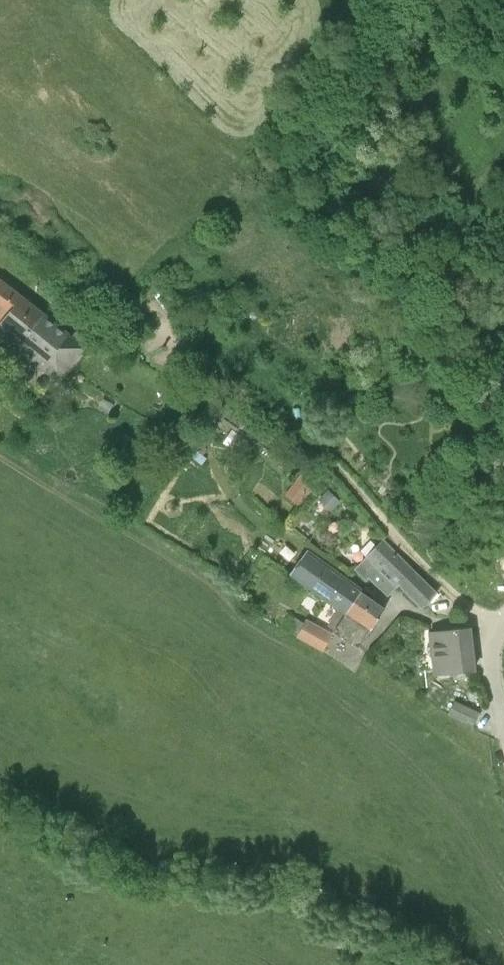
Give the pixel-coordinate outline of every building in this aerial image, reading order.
[(8,312),(9,309),(31,328),(29,331),(51,350),(65,334),(15,293),(15,292),(0,279),(0,306),(8,312)] [(8,312),(0,322),(0,336),(58,381),(84,349),(65,334),(51,350),(29,331),(31,328),(9,309),(8,312)] [(178,366),(169,380),(181,388),(190,375),(178,366)] [(251,444),(231,429),(222,442),(241,457),(251,444)] [(317,483),(302,472),(285,494),(299,506),(317,483)] [(319,502),(330,513),(339,505),(327,494),(319,502)] [(408,510),(413,503),(407,498),(402,505),(408,510)] [(437,592),(383,539),(353,570),(364,581),(367,579),(386,597),(380,591),(385,586),(391,592),(398,584),(421,607),(437,592)] [(292,574),(339,607),(327,625),(334,629),(346,612),(346,611),(359,590),(307,553),(295,569),(292,574)] [(333,630),(357,647),(384,609),(359,590),(346,611),(346,612),(334,629),(333,630)] [(304,622),(295,617),(288,629),(298,634),(304,622)] [(298,634),(297,636),(322,650),(331,634),(306,620),(304,622),(298,634)] [(469,628),(449,630),(430,632),(434,674),(474,669),(469,628)] [(455,701),(449,714),(473,724),(479,712),(455,701)]
